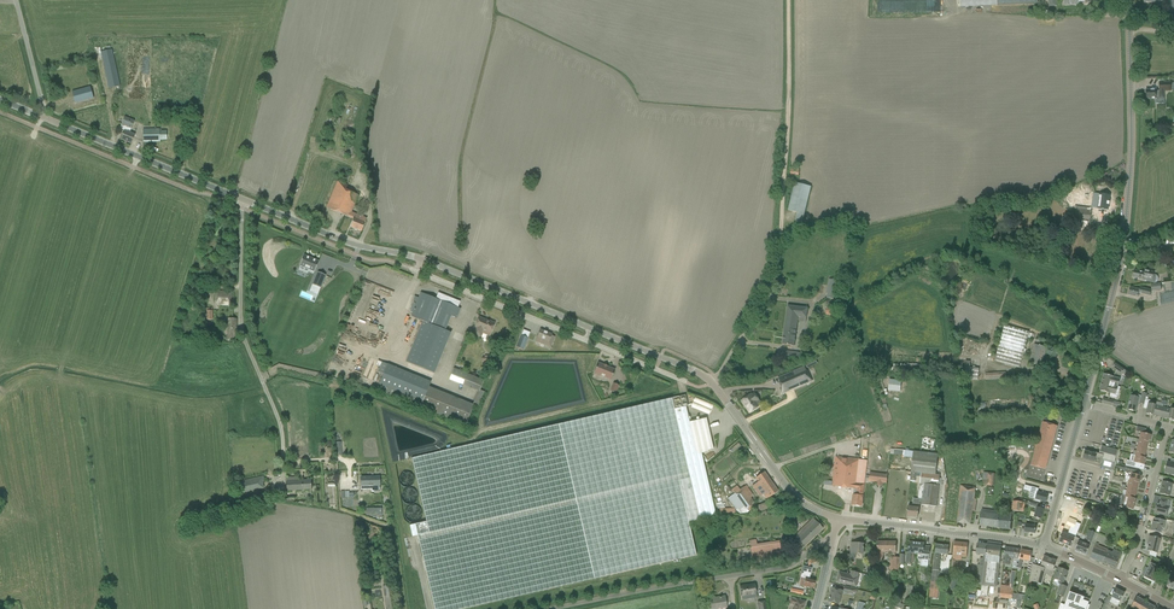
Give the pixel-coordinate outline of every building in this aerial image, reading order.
[(112,49),(101,52),(109,88),(120,86),(112,49)] [(1146,99),(1152,99),(1164,99),(1164,91),(1171,91),(1171,82),(1159,83),(1159,93),(1155,93),(1155,90),(1146,90),(1146,99)] [(90,87),(72,92),(75,103),(93,98),(90,87)] [(135,134),(130,132),(135,121),(125,117),(120,128),(125,130),(121,140),(131,144),(135,134)] [(143,129),(143,136),(143,142),(160,142),(160,140),(167,139),(166,131),(160,131),(160,128),(143,129)] [(338,181),(329,202),(326,208),(349,217),(351,212),(352,212),(358,196),(345,190),(347,185),(338,181)] [(794,223),(800,224),(802,225),(811,187),(795,183),(788,210),(797,213),(794,223)] [(1100,195),(1098,212),(1107,213),(1108,205),(1109,205),(1109,202),(1109,196),(1100,195)] [(351,212),(349,217),(353,219),(350,227),(361,232),(367,218),(363,217),(366,211),(359,208),(356,214),(352,212),(351,212)] [(1076,209),(1075,219),(1090,221),(1091,211),(1076,209)] [(304,255),(300,266),(301,266),(300,266),(300,265),(309,268),(308,270),(314,272),(319,261),(304,255)] [(1134,270),(1132,277),(1133,277),(1133,278),(1136,279),(1136,278),(1156,283),(1157,282),(1158,281),(1158,280),(1158,279),(1158,278),(1158,277),(1157,276),(1157,275),(1153,274),(1154,272),(1150,271),(1145,270),(1144,272),(1134,270)] [(318,272),(312,285),(320,288),(325,275),(318,272)] [(829,279),(826,298),(836,300),(840,281),(829,279)] [(201,287),(207,290),(210,284),(205,281),(201,287)] [(1128,294),(1134,296),(1137,297),(1138,293),(1150,296),(1151,291),(1161,290),(1160,283),(1150,285),(1151,290),(1139,287),(1139,290),(1130,287),(1128,294)] [(218,305),(232,306),(233,291),(215,290),(215,301),(218,305)] [(422,321),(406,362),(434,373),(451,332),(445,330),(451,316),(457,318),(460,309),(457,308),(460,302),(438,293),(436,299),(421,293),(419,298),(414,296),(412,300),(417,302),(411,316),(422,321)] [(794,346),(797,325),(798,317),(806,318),(807,309),(788,306),(782,344),(794,346)] [(835,316),(836,308),(827,307),(826,315),(835,316)] [(236,319),(233,319),(228,318),(227,341),(235,341),(236,319)] [(476,328),(474,334),(481,337),(483,334),(489,336),(495,323),(489,321),(489,322),(479,318),(475,328),(476,328)] [(1004,325),(1002,333),(995,362),(1019,368),(1022,358),(1026,359),(1027,352),(1024,351),(1027,338),(1033,339),(1034,334),(1004,325)] [(540,330),(536,340),(536,342),(550,347),(553,341),(549,340),(552,334),(540,330)] [(521,335),(516,347),(523,350),(524,346),(523,346),(525,341),(526,341),(528,338),(521,335)] [(1034,344),(1029,363),(1041,366),(1046,347),(1034,344)] [(801,355),(802,353),(786,351),(785,359),(800,362),(801,361),(805,360),(805,358),(812,356),(811,353),(801,355)] [(377,360),(375,365),(380,367),(378,372),(383,374),(377,390),(420,408),(431,382),(387,364),(387,365),(377,360)] [(978,380),(979,368),(970,368),(970,361),(965,361),(965,367),(964,373),(964,379),(978,380)] [(598,363),(596,368),(594,373),(611,380),(615,370),(607,367),(607,366),(604,365),(603,365),(598,363)] [(919,375),(920,365),(914,364),(907,363),(907,365),(900,364),(900,365),(894,364),(893,372),(913,374),(919,375)] [(1112,367),(1121,374),(1124,370),(1115,364),(1112,367)] [(450,367),(446,379),(475,390),(479,378),(450,367)] [(799,370),(778,379),(781,388),(780,388),(782,395),(788,392),(788,390),(787,389),(799,384),(799,385),(810,381),(804,368),(799,370)] [(1104,374),(1101,382),(1118,387),(1120,379),(1114,377),(1104,374)] [(1118,387),(1101,382),(1099,390),(1110,393),(1116,394),(1118,387)] [(610,391),(615,393),(619,386),(613,383),(610,391)] [(759,400),(757,398),(753,393),(743,400),(748,407),(747,408),(750,413),(758,407),(755,402),(759,400)] [(1131,396),(1129,403),(1127,409),(1135,411),(1138,402),(1139,403),(1144,404),(1145,399),(1146,394),(1142,393),(1141,396),(1138,395),(1137,397),(1131,396)] [(412,458),(427,522),(410,525),(412,536),(417,535),(434,608),(462,608),(696,555),(688,522),(716,516),(704,463),(702,458),(701,454),(708,452),(707,451),(713,449),(706,418),(689,422),(685,407),(688,407),(685,395),(412,458)] [(1103,398),(1102,403),(1119,408),(1121,403),(1103,398)] [(1145,399),(1144,404),(1143,408),(1147,409),(1145,414),(1153,415),(1155,405),(1149,403),(1150,400),(1145,399)] [(1153,415),(1161,417),(1163,407),(1155,405),(1153,415)] [(1161,417),(1168,419),(1171,409),(1163,407),(1161,417)] [(1042,481),(1042,480),(1057,426),(1043,422),(1031,466),(1030,465),(1027,477),(1042,481)] [(1137,427),(1136,431),(1141,433),(1139,439),(1148,442),(1149,442),(1151,435),(1145,433),(1146,429),(1137,427)] [(1138,444),(1137,447),(1147,450),(1148,442),(1139,439),(1136,439),(1135,443),(1138,444)] [(1085,451),(1083,459),(1100,463),(1101,460),(1102,460),(1100,467),(1112,470),(1118,451),(1101,446),(1099,454),(1094,452),(1093,453),(1085,451)] [(1132,455),(1135,455),(1145,458),(1145,457),(1147,450),(1137,447),(1136,451),(1133,450),(1132,455)] [(1016,457),(1016,450),(1001,451),(1001,458),(1016,457)] [(910,472),(916,472),(921,473),(935,475),(938,454),(913,452),(910,472)] [(1135,455),(1133,462),(1138,463),(1144,465),(1146,458),(1145,457),(1145,458),(1135,455)] [(836,457),(833,480),(832,486),(854,489),(852,505),(862,506),(866,506),(867,501),(862,501),(867,461),(836,457)] [(1127,461),(1126,466),(1137,469),(1138,463),(1133,462),(1127,461)] [(1171,474),(1173,475),(1173,464),(1167,462),(1165,473),(1171,474)] [(758,482),(752,486),(760,496),(763,494),(767,499),(773,495),(778,491),(764,472),(756,478),(758,482)] [(887,475),(870,473),(869,481),(886,483),(887,475)] [(908,506),(907,517),(917,518),(919,507),(918,507),(918,504),(922,505),(936,507),(939,486),(938,486),(939,475),(935,475),(921,473),(918,499),(913,498),(912,506),(908,506)] [(982,485),(993,486),(995,474),(983,473),(982,485)] [(1126,476),(1125,479),(1129,480),(1139,483),(1140,483),(1141,476),(1135,474),(1131,473),(1130,477),(1126,476)] [(361,486),(373,486),(373,491),(380,491),(379,476),(361,477),(361,486)] [(237,483),(239,494),(264,489),(262,482),(264,482),(263,477),(237,483)] [(290,478),(286,478),(287,491),(311,490),(311,480),(299,481),(291,481),(290,478)] [(1128,486),(1127,488),(1137,491),(1139,483),(1129,480),(1128,486)] [(1159,494),(1165,495),(1170,496),(1173,484),(1162,481),(1159,494)] [(734,494),(728,498),(728,499),(737,511),(739,510),(742,515),(745,513),(745,514),(755,506),(753,503),(749,498),(753,495),(746,485),(740,490),(737,486),(731,490),(734,494)] [(959,500),(958,517),(957,523),(970,524),(972,511),(974,511),(976,500),(974,499),(974,492),(970,491),(971,487),(960,486),(958,500),(959,500)] [(1031,487),(1029,494),(1036,496),(1035,499),(1035,501),(1040,503),(1040,501),(1046,502),(1046,501),(1047,501),(1048,497),(1047,496),(1048,495),(1037,492),(1035,492),(1036,488),(1031,487)] [(1121,487),(1121,490),(1126,491),(1125,496),(1135,499),(1135,498),(1137,491),(1127,488),(1125,488),(1121,487)] [(1119,501),(1117,506),(1133,510),(1134,506),(1136,499),(1135,498),(1135,499),(1125,496),(1122,495),(1120,501),(1119,501)] [(1169,508),(1168,506),(1166,506),(1168,501),(1166,500),(1160,499),(1159,504),(1157,504),(1155,513),(1160,514),(1166,516),(1167,511),(1169,510),(1169,508)] [(1024,502),(1013,501),(1012,511),(1023,512),(1024,502)] [(767,502),(757,506),(759,512),(769,508),(767,502)] [(1044,509),(1037,507),(1034,518),(1041,520),(1044,509)] [(1062,533),(1058,542),(1071,547),(1073,542),(1081,523),(1083,517),(1068,511),(1065,517),(1064,516),(1058,532),(1062,533)] [(980,519),(979,525),(988,527),(1010,529),(1011,517),(1012,513),(1003,512),(1003,516),(982,514),(982,513),(981,512),(980,519)] [(823,529),(813,518),(793,537),(803,547),(823,529)] [(1150,530),(1156,532),(1158,532),(1157,536),(1161,537),(1162,533),(1161,533),(1162,528),(1164,529),(1166,521),(1160,520),(1155,518),(1154,522),(1152,522),(1150,530)] [(1036,526),(1025,525),(1024,532),(1035,533),(1036,526)] [(1161,539),(1155,537),(1149,536),(1148,541),(1149,541),(1147,551),(1157,553),(1161,539)] [(753,564),(781,559),(779,541),(756,544),(755,540),(749,541),(753,564)] [(887,541),(878,541),(875,561),(882,562),(883,552),(887,552),(887,541)] [(887,541),(887,552),(896,552),(896,541),(887,541)] [(1086,555),(1090,546),(1078,541),(1075,550),(1086,555)] [(909,542),(908,548),(908,553),(907,553),(905,563),(912,564),(913,553),(917,554),(917,548),(916,547),(916,543),(909,542)] [(954,542),(954,548),(953,556),(966,557),(968,543),(954,542)] [(845,563),(849,563),(850,559),(854,560),(855,554),(863,555),(864,547),(864,544),(855,543),(855,546),(851,545),(850,555),(846,555),(845,563)] [(924,543),(916,543),(916,547),(917,548),(917,554),(917,559),(928,560),(930,547),(924,546),(924,543)] [(976,550),(976,554),(983,555),(983,559),(980,558),(979,565),(984,566),(985,555),(986,545),(977,544),(976,550)] [(934,553),(934,559),(933,570),(932,570),(930,597),(937,598),(939,574),(939,571),(940,555),(947,555),(948,546),(936,545),(935,554),(934,553)] [(981,591),(980,595),(987,596),(988,592),(988,586),(996,587),(999,563),(1001,547),(987,545),(986,555),(985,555),(984,565),(983,571),(982,584),(981,585),(981,591)] [(1005,547),(1003,564),(1009,565),(1010,558),(1018,559),(1019,554),(1019,549),(1005,547)] [(1090,558),(1115,568),(1121,553),(1116,551),(1113,550),(1112,552),(1111,555),(1094,548),(1092,553),(1090,558)] [(1030,558),(1031,552),(1021,550),(1020,555),(1018,565),(1017,565),(1016,568),(1021,569),(1023,560),(1024,561),(1029,562),(1030,558)] [(899,558),(890,557),(889,571),(899,571),(899,558)] [(1051,575),(1052,572),(1056,561),(1044,557),(1040,567),(1032,564),(1029,581),(1042,584),(1045,573),(1051,575)] [(1141,575),(1144,576),(1143,577),(1155,583),(1162,568),(1150,563),(1148,568),(1145,567),(1141,575)] [(813,589),(815,581),(809,579),(811,568),(803,566),(800,577),(802,578),(800,585),(813,589)] [(1058,568),(1054,580),(1058,581),(1058,582),(1059,585),(1060,585),(1056,594),(1063,596),(1067,587),(1062,585),(1064,580),(1065,580),(1067,576),(1066,576),(1068,571),(1058,568)] [(837,582),(843,583),(856,586),(858,577),(857,577),(858,573),(851,571),(850,575),(839,572),(837,582)] [(977,571),(975,583),(982,584),(983,571),(977,571)] [(756,594),(755,584),(746,586),(746,585),(740,586),(742,600),(751,598),(751,595),(756,594)] [(393,585),(383,586),(386,608),(396,608),(393,585)] [(829,602),(834,603),(839,604),(842,590),(833,588),(831,595),(830,595),(829,602)] [(1102,608),(1106,608),(1107,608),(1110,602),(1118,606),(1124,593),(1120,591),(1116,590),(1116,589),(1112,597),(1108,595),(1102,608)] [(1060,604),(1058,608),(1087,608),(1088,605),(1090,600),(1084,598),(1069,592),(1065,605),(1060,604)] [(709,599),(711,608),(717,608),(726,607),(725,597),(716,599),(716,598),(709,599)] [(1130,608),(1154,608),(1155,607),(1137,597),(1130,608)] [(792,608),(803,608),(804,607),(805,602),(795,599),(795,600),(790,598),(789,604),(793,605),(792,608)]
